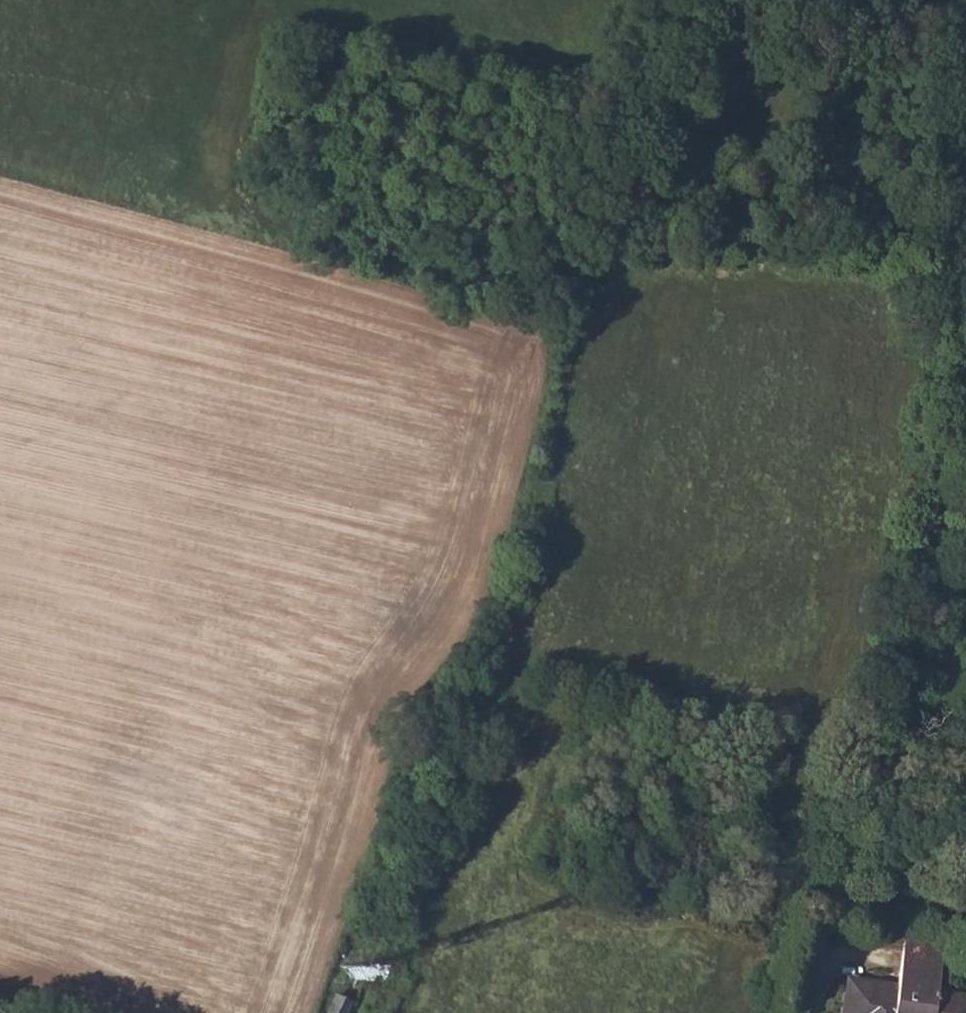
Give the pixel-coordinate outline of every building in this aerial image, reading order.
[(929,995),(934,946),(895,942),(890,996),(875,996),(873,988),(844,986),(840,1012),(965,1012),(965,999),(929,995)] [(328,1012),(345,1012),(350,1004),(336,997),(328,1012)]
